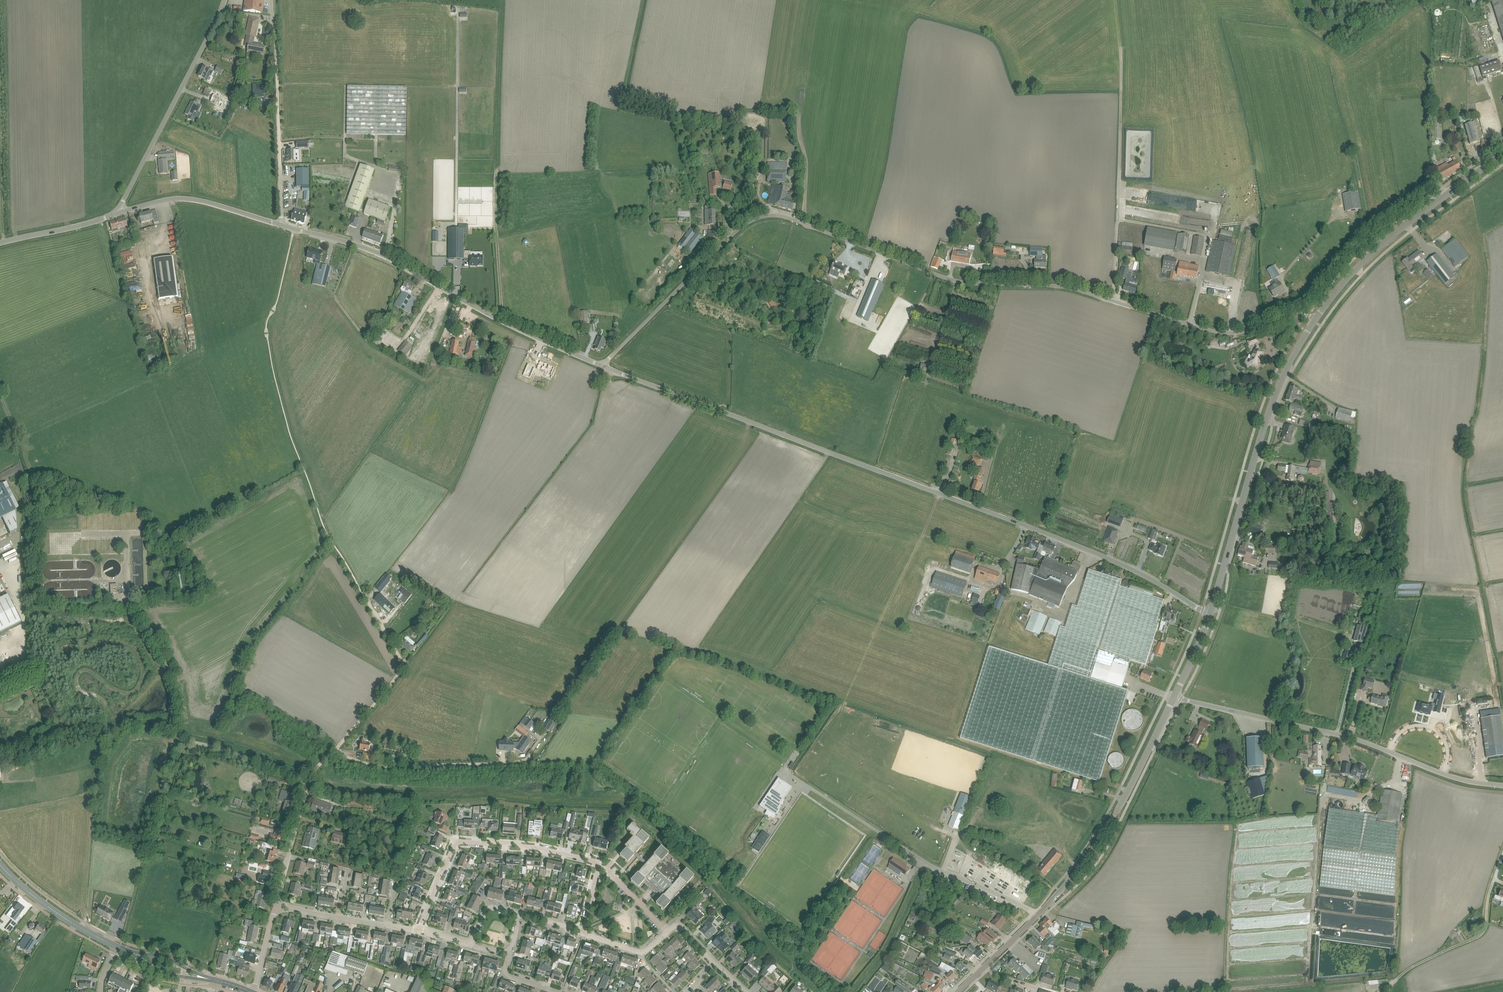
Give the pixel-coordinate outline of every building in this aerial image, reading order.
[(245,11),(261,13),(267,14),(268,10),(261,9),(262,1),(263,1),(263,0),(247,0),(245,11)] [(1492,1),(1502,37),(1502,0),(1494,0),(1492,1)] [(249,46),(248,52),(247,53),(256,55),(256,53),(264,55),(265,46),(261,45),(261,44),(254,43),(255,36),(257,37),(258,27),(259,24),(258,24),(259,18),(250,16),(248,23),(249,23),(246,35),(247,35),(245,45),(249,46)] [(1480,67),(1482,77),(1483,77),(1485,76),(1502,71),(1499,61),(1480,67)] [(199,77),(198,77),(207,81),(210,77),(211,77),(213,72),(210,71),(208,69),(203,67),(199,77)] [(256,90),(255,90),(255,96),(260,96),(260,97),(265,97),(264,90),(269,89),(268,83),(256,84),(256,90)] [(407,87),(363,86),(348,86),(347,134),(406,135),(407,87)] [(228,111),(232,103),(214,94),(210,102),(228,111)] [(195,118),(194,118),(197,112),(198,112),(202,106),(198,104),(199,101),(196,99),(194,103),(192,101),(186,114),(190,116),(188,119),(193,121),(195,118)] [(1442,139),(1442,119),(1432,119),(1432,139),(1442,139)] [(1465,125),(1470,144),(1480,141),(1474,122),(1465,125)] [(295,148),(295,150),(287,150),(288,157),(286,157),(286,162),(296,162),(296,157),(297,157),(297,153),(295,153),(295,148)] [(167,173),(167,168),(166,159),(159,160),(160,174),(167,173)] [(1448,165),(1446,162),(1446,163),(1446,164),(1436,169),(1442,180),(1461,170),(1456,161),(1448,165)] [(786,168),(787,163),(768,163),(767,182),(786,182),(787,176),(787,168),(786,168)] [(359,212),(361,207),(374,170),(360,165),(345,207),(359,212)] [(309,186),(309,169),(296,169),(297,186),(302,186),(309,186)] [(731,191),(733,185),(719,181),(719,173),(718,174),(718,170),(713,171),(713,174),(707,174),(709,189),(720,188),(731,191)] [(786,196),(787,192),(785,192),(786,188),(773,184),(768,203),(792,209),(795,198),(786,196)] [(1361,209),(1358,192),(1343,194),(1346,212),(1361,209)] [(385,221),(387,217),(390,208),(369,201),(364,214),(385,221)] [(307,212),(295,209),(294,213),(293,213),(291,220),(297,222),(297,223),(303,224),(303,223),(305,224),(307,216),(306,216),(307,212)] [(159,222),(156,210),(150,212),(153,220),(154,220),(155,223),(159,222)] [(705,225),(710,225),(715,225),(715,210),(705,210),(705,225)] [(142,223),(147,222),(153,220),(150,212),(139,215),(142,223)] [(349,225),(357,228),(360,218),(353,215),(349,225)] [(126,218),(110,223),(112,230),(113,230),(113,232),(119,231),(118,228),(128,226),(126,218)] [(702,237),(691,228),(678,245),(689,254),(702,237)] [(1177,233),(1148,228),(1144,246),(1174,252),(1177,233)] [(483,266),(483,261),(483,256),(471,256),(471,251),(464,251),(464,229),(449,229),(448,259),(464,259),(464,258),(470,258),(470,266),(475,266),(475,265),(477,265),(477,266),(478,266),(483,266)] [(363,238),(380,244),(383,235),(366,230),(363,238)] [(714,230),(708,230),(708,242),(714,241),(714,240),(718,240),(718,231),(714,231),(714,230)] [(1186,254),(1189,236),(1178,234),(1175,251),(1186,254)] [(1191,254),(1201,256),(1204,238),(1194,236),(1191,254)] [(1442,249),(1455,267),(1469,256),(1455,239),(1442,249)] [(1230,276),(1231,272),(1236,245),(1213,240),(1207,267),(1206,271),(1230,276)] [(1121,254),(1132,255),(1133,247),(1122,246),(1121,254)] [(1006,258),(1007,254),(1004,253),(1005,248),(995,247),(993,256),(1006,258)] [(1040,256),(1040,260),(1035,260),(1035,267),(1046,268),(1046,260),(1043,260),(1043,248),(1030,247),(1030,256),(1040,256)] [(307,258),(308,257),(320,261),(323,251),(318,250),(318,251),(310,249),(309,249),(308,253),(308,254),(307,258)] [(952,256),(951,261),(969,264),(970,259),(971,254),(968,254),(967,253),(965,252),(963,252),(962,252),(960,252),(958,252),(953,251),(952,256)] [(1403,263),(1409,271),(1411,273),(1416,269),(1414,266),(1424,258),(1419,251),(1408,259),(1408,258),(1405,260),(1405,261),(1403,263)] [(1436,254),(1427,261),(1430,265),(1432,268),(1433,269),(1436,273),(1437,274),(1440,278),(1445,285),(1446,284),(1454,277),(1439,258),(1436,254)] [(159,300),(178,298),(173,257),(154,259),(159,300)] [(931,266),(938,269),(941,259),(935,257),(931,266)] [(1174,271),(1176,260),(1165,258),(1163,269),(1174,271)] [(831,269),(844,275),(848,267),(834,261),(833,264),(832,264),(831,266),(831,267),(831,269)] [(1197,278),(1199,266),(1189,264),(1190,263),(1180,261),(1178,270),(1177,275),(1197,278)] [(317,264),(313,284),(326,287),(330,267),(317,264)] [(1127,279),(1129,270),(1128,269),(1129,267),(1124,265),(1123,268),(1122,268),(1120,276),(1127,279)] [(1271,268),(1267,270),(1274,281),(1270,283),(1273,287),(1269,289),(1274,297),(1281,293),(1281,294),(1285,292),(1283,287),(1277,278),(1280,276),(1274,266),(1271,268)] [(1423,273),(1424,274),(1429,280),(1434,276),(1428,269),(1423,273)] [(873,279),(857,316),(869,321),(884,284),(873,279)] [(394,305),(409,314),(418,300),(408,294),(410,290),(411,291),(414,285),(406,281),(403,286),(402,286),(401,289),(401,290),(402,291),(394,305)] [(1135,293),(1136,288),(1137,286),(1138,283),(1134,282),(1134,283),(1130,282),(1129,284),(1126,283),(1124,290),(1135,293)] [(771,299),(768,301),(773,309),(776,306),(771,299)] [(588,310),(579,312),(581,324),(590,323),(588,310)] [(607,340),(602,338),(598,336),(594,345),(596,346),(595,349),(600,351),(601,348),(603,348),(607,340)] [(1257,338),(1247,341),(1249,344),(1254,342),(1255,345),(1256,344),(1257,347),(1255,349),(1252,356),(1249,355),(1248,358),(1251,359),(1249,363),(1257,366),(1259,362),(1260,363),(1262,358),(1261,358),(1263,353),(1257,350),(1259,347),(1257,343),(1259,343),(1257,338)] [(458,347),(459,342),(452,340),(449,357),(456,358),(457,352),(461,353),(462,348),(458,347)] [(473,358),(473,356),(476,341),(469,340),(465,356),(473,358)] [(405,356),(412,347),(405,341),(398,350),(405,356)] [(541,362),(538,370),(552,376),(555,368),(550,366),(550,365),(546,363),(546,364),(541,362)] [(529,365),(524,376),(531,379),(536,368),(529,365)] [(1286,400),(1290,402),(1293,403),(1294,399),(1302,402),(1303,398),(1299,396),(1300,396),(1297,395),(1299,390),(1290,386),(1286,400)] [(1294,415),(1299,416),(1302,417),(1304,408),(1291,404),(1289,409),(1296,411),(1294,415)] [(1356,412),(1353,411),(1339,407),(1336,418),(1355,423),(1356,412)] [(1283,433),(1281,438),(1284,439),(1285,440),(1285,439),(1287,440),(1289,436),(1290,436),(1291,437),(1292,437),(1292,438),(1292,437),(1294,431),(1295,431),(1296,428),(1285,424),(1282,433),(1283,433)] [(954,451),(953,451),(956,445),(958,446),(959,441),(951,439),(946,454),(952,456),(954,451)] [(982,459),(972,456),(970,463),(980,466),(982,459)] [(1279,465),(1278,470),(1286,471),(1288,471),(1288,473),(1287,480),(1294,481),(1295,473),(1295,471),(1302,472),(1302,468),(1279,465)] [(1310,466),(1309,473),(1311,473),(1312,474),(1320,475),(1321,468),(1310,466)] [(982,485),(979,483),(982,475),(984,470),(980,468),(978,474),(978,475),(976,475),(974,482),(975,482),(974,485),(972,490),(978,492),(980,488),(981,489),(982,485)] [(2,518),(10,534),(18,530),(17,510),(19,508),(6,481),(0,485),(0,519),(2,518)] [(1110,515),(1107,522),(1121,527),(1122,524),(1123,520),(1118,518),(1110,515)] [(1253,524),(1252,527),(1250,533),(1260,536),(1262,530),(1261,530),(1262,527),(1253,524)] [(1109,527),(1104,541),(1110,544),(1110,543),(1114,544),(1118,533),(1114,532),(1115,529),(1109,527)] [(1028,538),(1026,544),(1027,544),(1026,547),(1029,549),(1032,550),(1033,550),(1034,550),(1035,550),(1036,549),(1037,548),(1038,549),(1037,553),(1034,559),(1039,560),(1042,551),(1044,546),(1040,545),(1041,542),(1035,540),(1033,539),(1030,537),(1030,538),(1028,538)] [(1044,546),(1042,551),(1052,555),(1056,545),(1046,541),(1044,546)] [(1239,551),(1252,555),(1254,551),(1248,549),(1249,545),(1244,543),(1243,545),(1242,545),(1241,547),(1239,551)] [(1162,556),(1164,551),(1166,548),(1158,545),(1157,546),(1152,544),(1150,549),(1155,552),(1155,553),(1162,556)] [(1266,545),(1265,553),(1274,554),(1275,546),(1266,545)] [(956,550),(955,553),(949,571),(969,578),(976,557),(956,550)] [(1243,562),(1256,567),(1258,562),(1257,561),(1259,557),(1252,555),(1239,551),(1238,555),(1245,557),(1243,562)] [(1059,607),(1068,588),(1075,580),(1077,574),(1079,570),(1080,570),(1081,565),(1081,564),(1075,562),(1074,562),(1072,567),(1074,567),(1073,569),(1055,562),(1056,560),(1046,556),(1044,561),(1040,570),(1036,569),(1036,568),(1017,564),(1011,589),(1016,590),(1030,594),(1029,595),(1059,607)] [(997,582),(998,579),(1000,574),(978,567),(974,579),(987,583),(988,579),(997,582)] [(989,647),(960,738),(964,740),(1094,780),(1099,782),(1126,695),(1128,690),(1123,688),(1122,688),(1130,661),(1140,664),(1145,665),(1158,625),(1158,624),(1157,623),(1164,600),(1145,594),(1130,589),(1120,586),(1122,580),(1089,570),(1088,575),(1080,601),(1078,607),(1072,605),(1065,628),(1061,627),(1058,637),(1057,641),(1049,666),(989,647)] [(936,571),(931,587),(962,597),(967,582),(936,571)] [(403,587),(399,592),(404,595),(400,600),(405,604),(412,594),(403,587)] [(1001,589),(997,588),(995,595),(998,596),(993,609),(1000,611),(1007,592),(1001,590),(1000,592),(1001,589)] [(379,592),(373,598),(386,609),(391,603),(379,592)] [(972,600),(978,602),(980,596),(975,594),(972,600)] [(8,595),(0,599),(0,633),(21,622),(8,595)] [(1166,608),(1162,617),(1167,618),(1166,620),(1170,621),(1171,618),(1175,620),(1178,612),(1172,610),(1172,611),(1170,610),(1170,609),(1166,608)] [(1047,617),(1033,611),(1031,609),(1028,615),(1031,616),(1026,629),(1040,635),(1047,617)] [(1062,622),(1050,618),(1044,632),(1056,637),(1062,622)] [(1363,643),(1364,638),(1365,635),(1363,635),(1365,627),(1358,625),(1354,641),(1363,643)] [(415,645),(418,648),(428,636),(425,634),(415,645)] [(410,652),(413,648),(414,647),(413,646),(415,643),(407,636),(400,644),(410,652)] [(1159,642),(1155,654),(1161,656),(1165,644),(1159,642)] [(1343,661),(1349,663),(1352,650),(1346,649),(1343,661)] [(1145,669),(1143,672),(1139,670),(1137,675),(1141,677),(1149,681),(1152,675),(1151,675),(1153,673),(1145,669)] [(1374,681),(1365,679),(1363,685),(1373,688),(1374,681)] [(1388,699),(1373,695),(1372,698),(1370,698),(1370,697),(1369,697),(1368,700),(1371,700),(1371,703),(1378,705),(1378,706),(1378,705),(1386,707),(1385,708),(1386,708),(1388,699)] [(1420,704),(1418,712),(1430,715),(1431,710),(1434,711),(1433,712),(1439,713),(1444,696),(1438,695),(1436,700),(1435,704),(1432,703),(1431,707),(1420,704)] [(553,722),(557,717),(552,714),(543,727),(550,732),(556,723),(553,722)] [(1502,756),(1502,732),(1501,716),(1481,719),(1487,758),(1502,756)] [(525,717),(519,726),(523,729),(525,726),(529,730),(534,723),(529,719),(525,717)] [(1207,730),(1208,728),(1210,723),(1203,720),(1199,726),(1200,726),(1197,731),(1195,730),(1191,737),(1189,736),(1186,741),(1188,742),(1189,743),(1188,744),(1193,746),(1197,748),(1203,735),(1202,734),(1205,728),(1207,730)] [(1247,738),(1248,768),(1264,767),(1263,737),(1247,738)] [(366,751),(369,751),(370,744),(364,743),(365,739),(362,738),(360,750),(365,751),(366,751)] [(500,742),(499,750),(513,750),(513,748),(516,748),(516,749),(522,753),(529,744),(523,740),(520,742),(518,746),(513,745),(513,742),(509,742),(509,741),(507,739),(504,741),(504,742),(500,742)] [(1321,766),(1321,751),(1321,746),(1314,746),(1314,751),(1314,757),(1313,757),(1313,759),(1309,759),(1309,766),(1314,766),(1321,766)] [(1297,757),(1302,758),(1307,759),(1308,753),(1304,752),(1304,751),(1299,750),(1297,757)] [(1366,777),(1367,774),(1367,773),(1368,771),(1364,769),(1364,767),(1359,765),(1358,767),(1355,765),(1352,772),(1350,771),(1351,765),(1344,764),(1342,774),(1349,775),(1349,776),(1353,778),(1354,775),(1364,779),(1365,777),(1366,777)] [(782,801),(792,787),(778,778),(759,806),(763,808),(767,811),(771,813),(775,814),(777,815),(782,801)] [(1265,795),(1264,791),(1266,790),(1268,780),(1262,782),(1261,778),(1248,782),(1253,799),(1265,795)] [(1083,781),(1078,780),(1075,779),(1072,789),(1080,791),(1083,781)] [(1396,824),(1401,799),(1402,794),(1382,790),(1377,820),(1396,824)] [(282,811),(285,812),(290,813),(292,803),(288,802),(289,800),(290,801),(291,800),(292,796),(287,795),(284,794),(282,800),(285,801),(282,811)] [(958,830),(964,816),(971,797),(963,794),(950,826),(958,830)] [(330,805),(320,802),(315,800),(312,810),(328,815),(329,812),(328,812),(330,805)] [(474,823),(478,823),(480,807),(474,807),(473,814),(472,820),(465,820),(464,823),(463,823),(464,821),(459,821),(459,827),(464,827),(464,828),(473,829),(473,825),(474,826),(474,823)] [(1377,815),(1329,809),(1320,886),(1395,895),(1397,857),(1395,857),(1399,825),(1376,822),(1377,815)] [(446,815),(441,813),(436,811),(433,816),(436,817),(434,822),(439,824),(438,828),(446,832),(448,828),(442,825),(444,821),(443,820),(443,818),(444,819),(446,815)] [(497,828),(498,823),(498,822),(494,821),(494,820),(482,819),(482,821),(479,821),(479,827),(484,828),(484,827),(488,828),(487,831),(490,832),(490,831),(496,831),(497,828)] [(540,836),(541,831),(541,828),(542,828),(542,822),(534,821),(534,822),(529,822),(528,835),(540,836)] [(515,833),(515,828),(516,825),(516,823),(504,822),(503,833),(508,833),(508,832),(515,833)] [(563,831),(558,829),(559,826),(551,824),(550,828),(552,828),(550,837),(556,838),(557,837),(562,838),(563,831)] [(627,849),(620,856),(628,863),(649,839),(632,824),(627,830),(631,834),(630,835),(633,838),(624,847),(627,849)] [(439,831),(434,829),(429,827),(427,833),(435,836),(431,845),(439,849),(444,837),(438,835),(439,831)] [(314,829),(309,828),(307,833),(306,833),(305,838),(306,839),(305,842),(304,841),(303,846),(314,849),(315,842),(314,842),(316,836),(317,836),(318,830),(314,829)] [(285,832),(280,830),(276,829),(275,835),(271,834),(269,839),(274,840),(281,842),(283,836),(284,836),(285,832)] [(584,844),(585,840),(587,834),(583,833),(582,831),(581,831),(572,829),(569,838),(579,840),(578,843),(584,844)] [(333,834),(331,842),(332,843),(341,845),(344,837),(345,837),(346,833),(344,833),(343,833),(336,831),(335,831),(334,834),(333,834)] [(764,831),(753,848),(759,852),(771,836),(764,831)] [(606,850),(607,845),(608,841),(595,838),(593,847),(606,850)] [(417,847),(421,849),(428,852),(430,849),(423,845),(419,844),(417,847)] [(661,848),(653,857),(631,881),(638,888),(645,881),(663,897),(656,904),(663,911),(691,880),(693,878),(693,877),(687,871),(684,873),(681,871),(666,857),(668,854),(661,848)] [(265,860),(271,862),(276,863),(277,858),(275,857),(275,855),(278,855),(279,851),(272,849),(271,852),(268,851),(265,860)] [(1043,864),(1038,870),(1045,876),(1062,856),(1055,849),(1042,863),(1043,864)] [(436,857),(431,855),(428,854),(423,864),(431,867),(433,861),(434,861),(436,857)] [(460,861),(468,864),(470,859),(473,861),(475,857),(469,854),(468,857),(463,855),(460,861)] [(906,875),(910,869),(894,858),(890,864),(888,868),(890,869),(892,866),(906,875)] [(462,871),(466,873),(472,875),(473,872),(466,869),(468,864),(460,861),(458,866),(463,868),(462,871)] [(553,870),(555,862),(548,861),(546,868),(553,870)] [(308,864),(303,863),(298,862),(296,869),(295,868),(294,873),(303,876),(306,868),(313,870),(315,863),(308,862),(308,864)] [(560,872),(561,869),(562,864),(555,862),(553,870),(560,872)] [(416,882),(419,883),(424,885),(426,881),(425,881),(426,878),(427,878),(429,875),(423,872),(423,871),(424,871),(425,868),(418,865),(418,864),(415,863),(414,866),(417,867),(416,869),(420,870),(416,882)] [(585,878),(586,871),(584,870),(585,867),(578,865),(576,874),(572,873),(570,879),(578,881),(579,877),(581,878),(581,877),(585,878)] [(260,874),(258,882),(270,885),(272,877),(270,877),(271,873),(264,871),(263,874),(263,875),(260,874)] [(464,876),(461,875),(462,874),(455,871),(452,878),(461,882),(462,882),(464,876)] [(365,875),(360,874),(355,874),(354,879),(360,880),(359,882),(354,881),(353,887),(362,888),(365,875)] [(370,883),(372,883),(373,878),(379,879),(379,876),(374,875),(374,874),(370,874),(369,876),(368,883),(370,883)] [(452,878),(449,884),(452,885),(451,888),(455,890),(456,887),(457,884),(460,885),(461,882),(452,878)] [(497,890),(499,879),(495,879),(493,889),(490,888),(487,898),(494,900),(497,890)] [(424,892),(420,890),(414,887),(415,885),(407,881),(406,884),(412,887),(410,892),(421,896),(422,894),(423,894),(424,892)] [(571,881),(570,886),(574,887),(573,892),(572,895),(573,895),(577,896),(578,894),(581,894),(582,887),(578,886),(579,883),(571,881)] [(298,896),(299,891),(301,885),(297,884),(292,883),(293,884),(292,889),(291,889),(289,894),(298,896)] [(445,895),(452,898),(453,898),(455,899),(456,896),(457,895),(456,894),(455,893),(446,889),(445,892),(446,892),(445,895)] [(257,901),(253,900),(251,907),(256,909),(257,906),(264,908),(267,896),(264,895),(264,892),(259,890),(258,894),(259,895),(257,901)] [(501,901),(502,897),(504,892),(497,890),(494,900),(501,901)] [(514,903),(516,895),(517,891),(510,890),(507,901),(514,903)] [(421,898),(421,896),(410,892),(410,893),(409,894),(410,895),(410,896),(411,896),(412,897),(412,898),(420,901),(421,899),(421,898)] [(521,905),(522,900),(523,897),(516,895),(514,903),(521,905)] [(702,895),(694,902),(698,906),(705,899),(702,895)] [(470,902),(479,906),(482,900),(474,896),(470,902)] [(534,907),(536,899),(529,897),(527,905),(534,907)] [(567,901),(565,908),(569,909),(567,915),(575,917),(576,915),(577,915),(579,915),(580,912),(581,910),(578,910),(577,909),(573,908),(574,903),(568,902),(569,898),(567,897),(567,899),(566,901),(567,901)] [(541,909),(542,904),(543,901),(536,899),(534,907),(541,909)] [(555,904),(553,912),(560,914),(561,909),(562,906),(562,905),(563,903),(556,901),(555,904)] [(479,906),(470,902),(467,908),(476,913),(479,906)] [(548,902),(548,905),(546,910),(553,912),(555,904),(548,902)] [(12,907),(7,915),(14,920),(11,925),(14,927),(21,919),(18,916),(20,914),(24,908),(18,903),(14,909),(12,907)] [(113,918),(115,913),(105,908),(106,907),(101,905),(97,913),(104,917),(110,921),(112,917),(113,918)] [(121,922),(128,911),(126,910),(127,908),(122,905),(115,919),(121,922)] [(696,924),(699,920),(704,916),(695,907),(688,914),(693,919),(692,920),(696,924)] [(400,918),(402,918),(403,910),(398,909),(396,909),(395,911),(394,915),(397,916),(396,919),(399,919),(400,918)] [(414,911),(408,910),(407,919),(409,920),(409,921),(412,921),(413,915),(414,916),(416,911),(415,912),(413,912),(414,911)] [(438,922),(440,923),(443,912),(438,911),(436,918),(434,918),(432,922),(437,923),(438,922)] [(992,923),(995,926),(999,929),(1001,927),(1000,926),(1006,920),(1003,918),(1002,917),(999,915),(992,923)] [(704,928),(701,931),(708,939),(712,935),(716,931),(716,930),(710,923),(711,922),(710,922),(713,919),(710,916),(705,921),(701,925),(704,928)] [(459,930),(462,920),(457,918),(454,928),(459,930)] [(1051,936),(1047,932),(1046,931),(1048,929),(1053,933),(1060,926),(1055,921),(1052,924),(1047,918),(1040,925),(1043,927),(1038,931),(1040,933),(1041,933),(1047,939),(1043,943),(1045,945),(1048,946),(1054,941),(1050,936),(1051,936)] [(288,933),(292,921),(285,919),(282,932),(288,933)] [(245,937),(244,941),(247,941),(247,942),(254,943),(255,936),(257,937),(259,927),(252,926),(253,921),(246,920),(244,926),(250,927),(248,937),(245,937)] [(466,924),(467,921),(462,920),(459,930),(465,931),(468,932),(469,927),(469,926),(469,925),(470,925),(466,924)] [(1084,927),(1094,928),(1095,925),(1084,923),(1085,923),(1078,921),(1076,926),(1069,924),(1066,933),(1081,937),(1084,927)] [(32,923),(29,927),(34,931),(35,929),(42,934),(43,933),(45,935),(47,932),(45,930),(46,929),(39,924),(37,927),(35,925),(32,923)] [(956,932),(964,936),(966,931),(958,927),(956,932)] [(535,933),(538,934),(539,931),(528,928),(526,935),(530,936),(534,937),(535,933)] [(992,941),(994,943),(995,941),(996,941),(997,940),(997,939),(998,938),(993,934),(993,933),(988,929),(984,934),(983,934),(992,941)] [(3,942),(8,933),(3,930),(0,935),(0,940),(3,942)] [(355,942),(361,943),(363,932),(357,931),(356,937),(353,937),(353,936),(352,941),(351,948),(354,949),(355,942)] [(381,933),(379,944),(378,946),(384,947),(385,945),(387,934),(381,933)] [(550,943),(554,943),(556,935),(549,933),(547,944),(550,945),(550,943)] [(723,952),(726,949),(729,946),(724,940),(727,936),(723,933),(720,936),(719,936),(712,943),(716,947),(717,946),(723,952)] [(990,945),(991,944),(991,943),(992,941),(983,934),(984,934),(982,933),(977,938),(983,943),(983,942),(988,946),(989,945),(990,945)] [(26,934),(18,946),(29,954),(35,945),(37,941),(38,941),(36,940),(30,936),(29,936),(26,934)] [(967,934),(962,940),(967,944),(972,938),(967,934)] [(553,947),(560,948),(559,949),(559,951),(562,952),(562,950),(563,948),(564,945),(564,944),(561,943),(561,942),(563,937),(556,935),(554,943),(553,947)] [(1041,945),(1033,937),(1028,942),(1037,951),(1039,949),(1038,948),(1041,945)] [(405,949),(405,952),(412,954),(413,954),(414,954),(414,951),(417,940),(411,938),(410,943),(409,947),(409,946),(408,948),(406,947),(405,949)] [(564,945),(563,948),(569,950),(569,951),(573,952),(576,940),(568,938),(568,941),(565,941),(564,944),(564,945)] [(668,944),(674,949),(676,947),(680,943),(674,938),(668,944)] [(421,948),(422,949),(423,941),(417,940),(414,951),(417,951),(420,952),(421,948)] [(524,941),(522,948),(531,950),(532,947),(533,947),(534,944),(529,942),(524,941)] [(580,958),(581,954),(588,956),(592,945),(585,943),(584,946),(581,945),(579,951),(577,957),(580,958)] [(661,949),(665,953),(667,955),(673,949),(674,950),(674,949),(668,944),(668,943),(661,949)] [(427,952),(426,956),(432,958),(432,955),(435,947),(433,946),(433,944),(430,944),(429,949),(428,953),(427,952)] [(592,945),(588,956),(592,957),(593,954),(596,955),(599,947),(592,945)] [(968,948),(969,948),(973,954),(974,955),(978,959),(984,953),(979,948),(976,951),(971,945),(968,948)] [(435,947),(432,955),(438,956),(441,947),(438,946),(438,947),(435,947)] [(520,954),(525,955),(528,956),(527,960),(531,961),(538,963),(539,959),(539,957),(537,957),(537,959),(531,957),(530,957),(531,954),(530,953),(531,950),(522,948),(520,954)] [(956,953),(950,950),(946,948),(945,948),(943,951),(955,956),(956,953)] [(970,959),(974,955),(973,954),(969,948),(966,951),(964,949),(962,951),(970,959)] [(271,956),(276,957),(283,959),(284,956),(283,956),(284,952),(273,949),(271,956)] [(445,958),(444,961),(446,962),(447,959),(451,960),(453,952),(451,951),(451,950),(449,949),(447,954),(446,958),(445,958)] [(609,959),(611,951),(604,949),(602,957),(609,959)] [(227,959),(231,959),(232,956),(233,952),(229,951),(228,956),(221,954),(217,968),(225,969),(227,959)] [(450,963),(450,964),(453,965),(454,961),(456,962),(459,952),(456,951),(456,953),(453,952),(451,960),(450,963)] [(613,964),(614,961),(615,961),(616,958),(618,954),(611,951),(609,959),(607,963),(613,964)] [(1041,960),(1043,953),(1034,951),(1032,958),(1041,960),(1040,964),(1042,964),(1043,961),(1041,960)] [(331,957),(328,963),(338,966),(345,969),(356,972),(364,975),(368,963),(349,957),(348,957),(333,952),(331,957)] [(689,963),(688,964),(689,964),(694,959),(695,958),(689,952),(685,955),(683,957),(689,963)] [(735,967),(739,963),(742,960),(741,960),(742,959),(743,958),(742,958),(741,956),(740,956),(739,957),(733,952),(727,958),(735,967)] [(247,953),(245,960),(245,961),(255,964),(256,959),(257,960),(257,958),(257,956),(247,953)] [(466,953),(465,958),(464,962),(467,963),(466,965),(469,966),(472,955),(466,953)] [(97,968),(97,969),(101,961),(86,954),(83,961),(93,966),(92,969),(96,971),(97,968)] [(472,955),(469,966),(472,967),(473,964),(477,965),(479,957),(472,955)] [(621,963),(628,965),(630,958),(623,955),(621,963)] [(656,967),(662,961),(659,958),(656,955),(650,960),(656,967)] [(237,962),(244,964),(245,961),(245,960),(238,958),(232,956),(231,959),(232,960),(236,961),(237,962)] [(1013,956),(1006,962),(1016,973),(1018,971),(1026,979),(1029,976),(1034,971),(1025,963),(1024,964),(1023,963),(1021,965),(1020,963),(1021,962),(1019,960),(1018,961),(1013,956)] [(630,958),(628,965),(634,967),(635,965),(637,960),(630,958)] [(482,970),(485,971),(485,972),(486,973),(488,974),(489,970),(492,961),(485,959),(482,970)] [(531,961),(527,960),(525,959),(524,962),(520,960),(519,963),(518,963),(516,968),(524,970),(525,966),(529,967),(531,961)] [(700,965),(694,959),(689,964),(691,967),(695,970),(700,965)] [(489,970),(489,972),(492,973),(493,971),(496,972),(495,973),(496,973),(499,963),(492,961),(489,970)] [(542,961),(539,970),(537,974),(544,977),(546,972),(550,973),(552,967),(545,965),(546,962),(542,961)] [(662,961),(656,967),(662,974),(667,968),(661,962),(662,961)] [(966,967),(963,963),(961,961),(956,966),(961,972),(966,967)] [(240,967),(237,973),(247,977),(250,969),(243,967),(244,964),(237,962),(236,965),(240,967)] [(765,969),(761,974),(764,977),(769,972),(767,971),(773,964),(771,962),(765,969)] [(335,974),(338,966),(328,963),(325,970),(335,974)] [(884,964),(881,968),(887,972),(890,968),(884,964)] [(954,979),(957,976),(953,972),(955,969),(956,970),(956,969),(946,964),(943,968),(949,975),(947,977),(951,981),(952,981),(953,981),(954,980),(954,979)] [(1043,964),(1041,971),(1042,972),(1044,973),(1041,982),(1053,986),(1055,977),(1054,976),(1050,974),(1050,975),(1046,974),(1047,970),(1045,970),(1047,965),(1043,964)] [(296,975),(289,989),(291,990),(290,991),(297,991),(302,981),(305,975),(301,973),(300,975),(297,974),(300,967),(296,965),(292,973),(296,975)] [(748,965),(745,969),(742,972),(751,981),(758,974),(748,965)] [(645,980),(650,975),(651,974),(645,968),(641,971),(639,973),(645,979),(645,980)] [(555,969),(553,974),(552,979),(559,981),(561,974),(558,973),(558,970),(555,969)] [(677,976),(682,981),(683,982),(689,976),(686,972),(684,970),(678,976),(677,976)] [(118,989),(124,979),(113,974),(108,984),(118,989)] [(276,991),(277,991),(282,991),(284,989),(285,986),(286,987),(290,978),(284,975),(284,976),(280,984),(279,984),(278,987),(276,991)] [(651,986),(653,984),(656,981),(650,975),(645,980),(651,986)] [(270,989),(272,984),(272,982),(274,983),(276,977),(274,976),(273,978),(271,977),(270,979),(267,978),(263,986),(270,989)] [(411,991),(429,991),(433,983),(418,976),(411,991)] [(495,988),(496,987),(500,978),(496,976),(492,987),(495,988)] [(577,988),(580,982),(576,980),(577,977),(574,976),(570,985),(577,988)] [(585,991),(589,991),(592,986),(595,978),(592,976),(589,983),(589,985),(585,984),(582,991),(585,991)] [(676,988),(682,981),(677,976),(674,978),(671,982),(676,988)] [(1077,990),(1078,985),(1080,981),(1069,978),(1070,977),(1066,976),(1063,985),(1067,986),(1066,988),(1070,989),(1070,988),(1077,990)] [(85,981),(85,977),(77,977),(77,981),(81,981),(80,988),(91,989),(91,981),(85,981)] [(764,977),(759,982),(767,990),(768,989),(771,991),(769,991),(782,991),(775,986),(775,987),(764,977)] [(715,978),(710,983),(715,989),(717,987),(720,984),(715,978)] [(936,981),(937,981),(939,983),(937,986),(942,990),(946,986),(939,978),(939,979),(937,978),(935,980),(936,981)] [(132,989),(134,984),(124,979),(118,989),(119,990),(118,991),(130,991),(132,989)] [(316,984),(305,979),(303,982),(309,985),(305,991),(312,991),(316,984)] [(499,987),(505,990),(508,983),(502,980),(499,987)] [(915,989),(913,990),(898,980),(895,984),(907,991),(918,991),(915,989)] [(919,987),(921,986),(925,990),(928,987),(923,983),(921,981),(917,985),(919,987)] [(992,991),(1015,991),(1015,990),(1010,988),(1008,990),(1002,988),(991,981),(987,989),(992,991)] [(664,989),(658,982),(652,988),(657,991),(661,991),(664,989)] [(312,991),(320,991),(319,991),(322,984),(318,983),(315,991),(313,991),(312,991)] [(505,990),(510,991),(512,991),(515,986),(508,983),(505,990)] [(708,991),(709,991),(712,991),(715,989),(710,983),(705,988),(708,991)]
